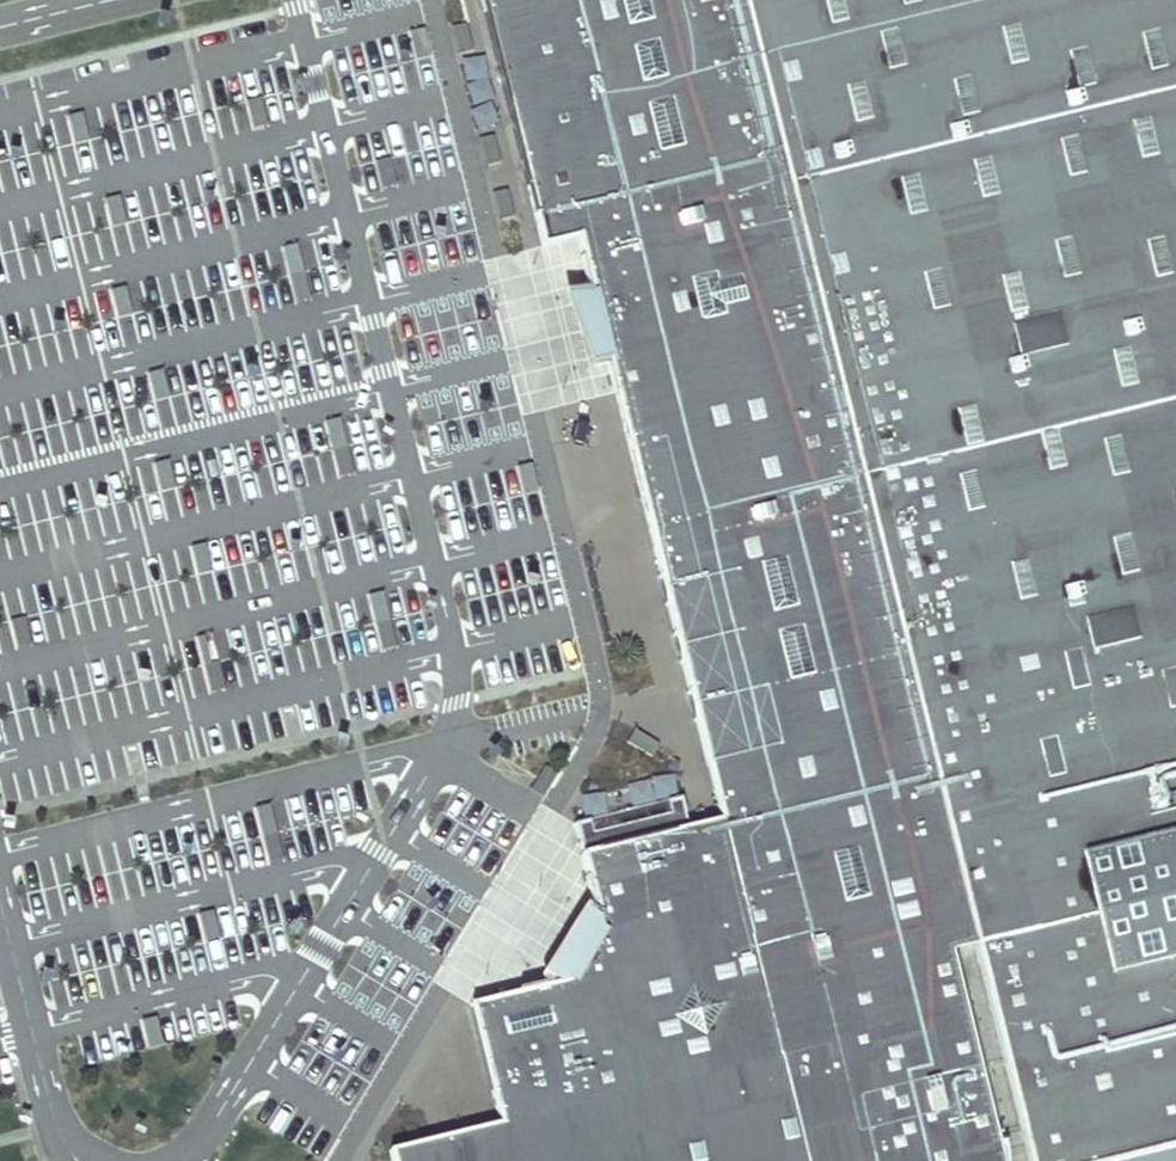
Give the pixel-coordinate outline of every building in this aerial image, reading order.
[(486,26),(499,77),(508,114),(519,158),(540,245),(577,238),(583,266),(591,299),(601,336),(609,370),(623,430),(632,467),(646,524),(650,541),(671,629),(686,687),(704,761),(707,773),(717,817),(701,821),(686,825),(679,796),(575,821),(581,850),(579,851),(587,885),(597,926),(583,951),(569,977),(468,1003),(472,1018),(456,1022),(462,1047),(456,1048),(459,1063),(466,1062),(472,1086),(488,1083),(495,1114),(497,1121),(388,1148),(391,1160),(1175,1160),(1175,0),(480,0),(486,26)] [(635,732),(626,748),(649,761),(658,746),(635,732)]
